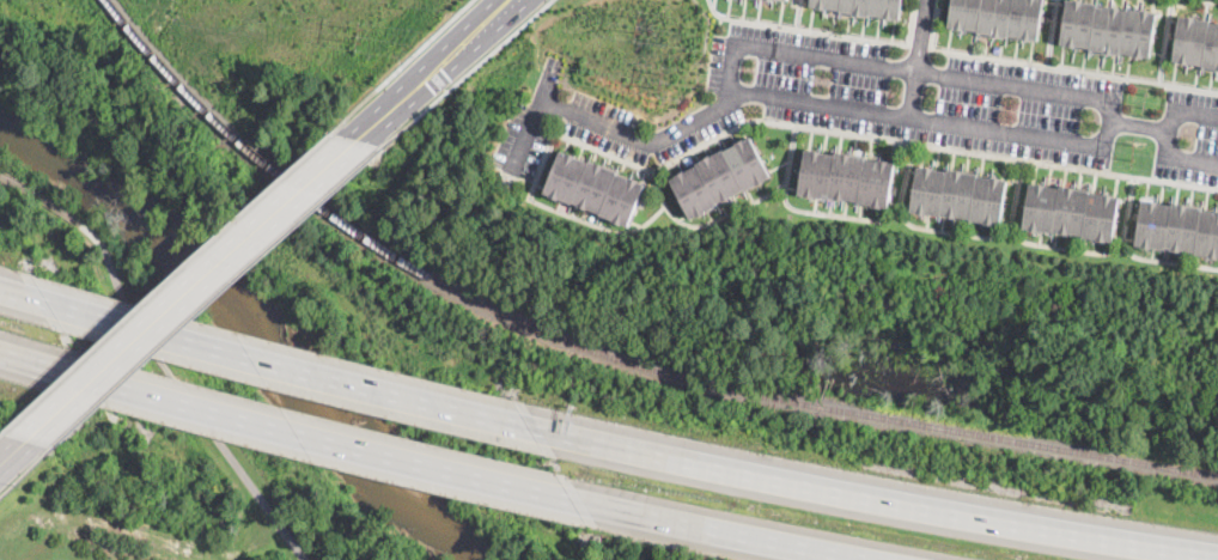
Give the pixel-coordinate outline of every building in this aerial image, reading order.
[(805,8),(806,0),(901,0),(899,22),(888,20),(888,18),(863,14),(863,17),(849,14),(849,17),(834,14),(834,12),(822,10),(822,8),(816,7),(815,10),(805,8)] [(946,16),(948,0),(1043,0),(1037,41),(1033,41),(1031,43),(1025,42),(1027,38),(1016,37),(1015,39),(988,36),(987,37),(972,35),(973,32),(960,31),(960,29),(944,28),(945,20),(943,20),(944,16),(946,16)] [(1064,2),(1064,0),(1072,0),(1083,0),(1083,1),(1096,2),(1096,5),(1109,6),(1109,5),(1120,6),(1120,7),(1126,8),(1126,7),(1139,10),(1139,8),(1150,10),(1150,11),(1156,12),(1150,56),(1144,55),(1144,57),(1103,51),(1103,55),(1083,53),(1084,48),(1082,48),(1082,49),(1071,48),(1071,45),(1065,44),(1065,47),(1055,45),(1056,37),(1054,37),(1055,32),(1058,32),(1061,13),(1060,12),(1061,2),(1064,2)] [(1217,24),(1217,68),(1200,65),(1200,62),(1195,61),(1195,63),(1189,62),(1190,61),(1187,60),(1187,62),(1180,61),(1180,60),(1173,59),(1174,51),(1173,51),(1173,48),(1174,48),(1177,28),(1175,26),(1176,24),(1179,20),(1180,16),(1186,17),(1186,16),(1194,17),(1193,18),(1200,18),(1202,20),(1207,20),(1207,22),(1211,23),(1211,20),(1217,22),(1217,24)] [(749,135),(769,175),(765,177),(766,179),(744,189),(743,188),(731,194),(731,195),(723,200),(723,199),(717,201),(718,202),(705,209),(706,211),(689,218),(669,178),(676,175),(675,174),(683,169),(684,170),(696,164),(695,163),(701,159),(701,157),(710,153),(710,154),(723,147),(723,148),(736,142),(735,141),(743,136),(744,138),(749,135)] [(822,150),(821,151),(835,153),(835,151),(842,152),(842,151),(852,152),(852,153),(865,156),(865,157),(879,159),(879,158),(889,159),(889,162),(895,162),(888,206),(882,205),(881,207),(872,205),(872,203),(858,201),(858,200),(844,197),(844,199),(835,197),(835,196),(828,195),(828,197),(814,195),(812,196),(804,195),(805,194),(798,193),(805,148),(811,150),(811,147),(822,150)] [(566,152),(567,151),(575,154),(574,157),(587,160),(589,159),(595,162),(595,160),(604,163),(604,166),(617,170),(616,172),(629,177),(629,176),(639,178),(638,181),(644,183),(631,225),(613,220),(613,218),(599,213),(601,211),(578,205),(579,202),(573,201),(572,202),(549,195),(550,193),(547,193),(560,151),(566,152)] [(933,166),(933,168),(948,170),(948,169),(954,169),(954,168),(963,169),(963,171),(978,172),(978,174),(1000,177),(1000,178),(1007,178),(1000,223),(994,221),(993,224),(985,223),(985,220),(955,215),(955,217),(946,215),(948,213),(940,212),(940,213),(926,212),(926,213),(916,212),(916,211),(912,209),(918,165),(924,166),(924,165),(933,166)] [(1113,238),(1117,193),(1028,182),(1022,227),(1113,238)] [(1217,208),(1217,258),(1208,256),(1208,255),(1194,252),(1194,250),(1181,249),(1181,250),(1171,249),(1171,248),(1165,246),(1165,248),(1151,245),(1151,248),(1141,245),(1141,244),(1134,243),(1141,199),(1147,200),(1147,197),(1159,200),(1158,201),(1171,203),(1171,202),(1177,203),(1179,201),(1188,202),(1188,203),(1202,206),(1202,208),(1216,211),(1216,208),(1217,208)]
